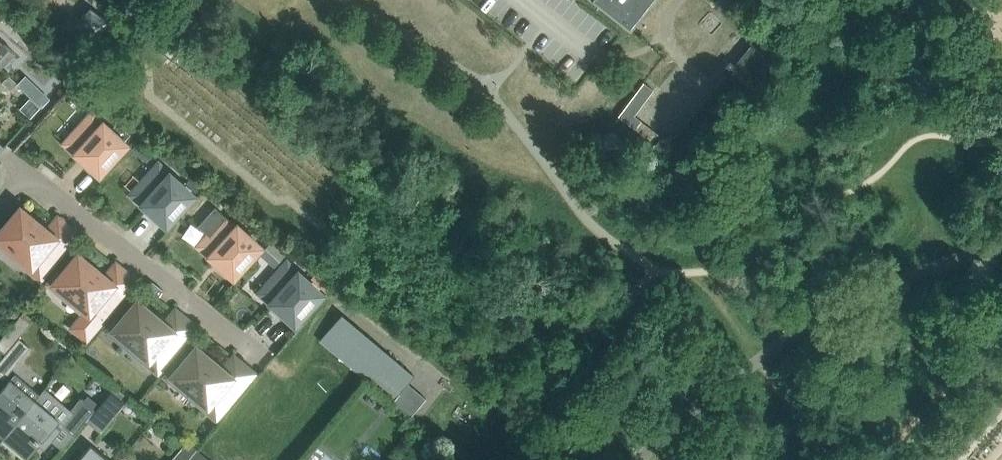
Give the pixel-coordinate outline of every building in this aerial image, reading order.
[(630,31),(654,0),(591,0),(630,31)] [(73,16),(77,19),(76,21),(78,22),(75,27),(95,42),(98,38),(100,38),(107,29),(106,28),(109,22),(89,7),(85,12),(84,11),(83,13),(78,9),(73,16)] [(14,53),(0,40),(0,67),(14,53)] [(656,146),(673,158),(695,162),(700,165),(781,67),(753,44),(753,45),(752,45),(735,66),(730,62),(723,71),(728,75),(677,136),(659,141),(656,146)] [(2,83),(10,91),(23,78),(14,70),(2,83)] [(643,83),(619,118),(636,131),(642,123),(635,117),(655,92),(643,83)] [(119,138),(92,116),(80,130),(69,121),(53,140),(91,172),(119,138)] [(191,194),(164,171),(152,185),(141,176),(125,196),(163,228),(191,194)] [(12,248),(11,248),(12,249),(11,250),(16,254),(17,253),(17,254),(18,253),(31,264),(28,267),(40,277),(65,247),(44,229),(20,209),(4,229),(0,234),(0,238),(12,248)] [(232,279),(261,245),(234,222),(222,236),(211,227),(194,247),(232,279)] [(78,256),(61,276),(55,283),(87,310),(72,328),(86,340),(108,313),(107,312),(123,293),(102,276),(78,256)] [(292,325),(321,291),(293,268),(282,282),(271,273),(254,293),(292,325)] [(137,303),(121,323),(115,331),(148,358),(146,361),(158,371),(182,340),(162,323),(137,303)] [(0,340),(0,350),(5,354),(19,338),(31,323),(21,315),(0,340)] [(339,318),(319,340),(365,378),(385,357),(339,318)] [(8,374),(30,348),(19,339),(0,362),(0,367),(8,374)] [(196,349),(180,369),(174,376),(188,389),(193,394),(194,393),(207,404),(205,406),(217,416),(241,386),(220,369),(196,349)] [(3,439),(40,395),(15,374),(0,392),(0,437),(3,439)] [(98,405),(113,417),(129,398),(114,385),(98,405)] [(40,395),(3,439),(27,459),(41,444),(44,447),(44,448),(44,449),(67,423),(77,431),(95,410),(83,400),(72,414),(44,390),(40,395)] [(171,459),(187,459),(196,449),(187,441),(171,459)] [(91,446),(79,459),(108,459),(91,446)]
